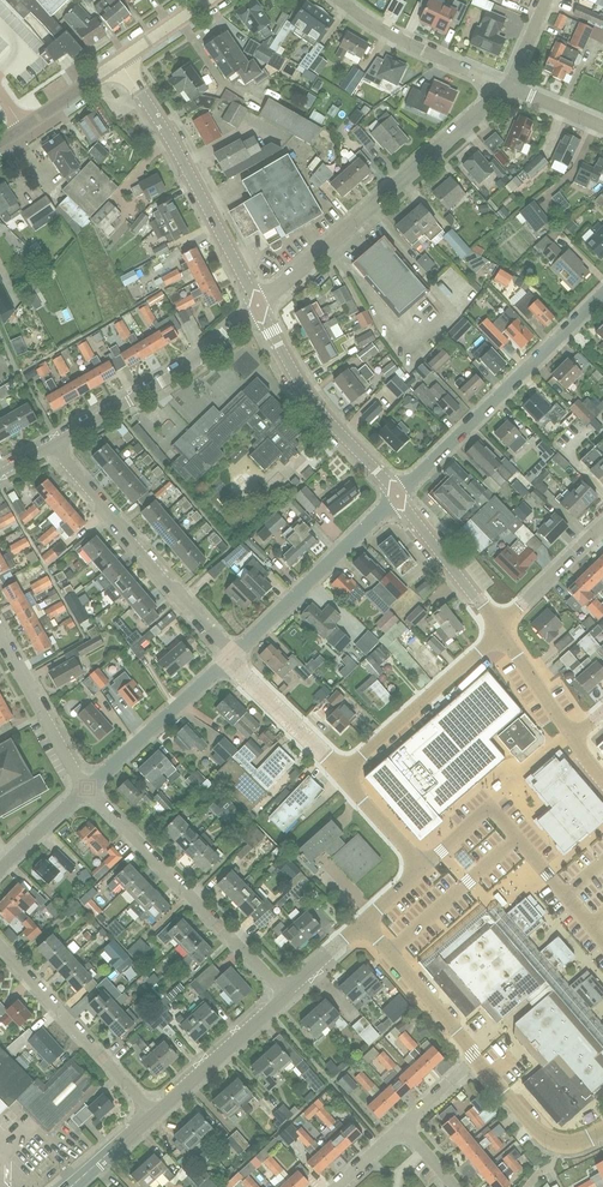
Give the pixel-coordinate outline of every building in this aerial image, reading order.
[(13,10),(20,3),(31,14),(43,26),(57,41),(47,50),(39,56),(48,66),(56,60),(67,53),(72,58),(81,52),(51,17),(61,6),(68,0),(2,0),(13,10)] [(102,0),(101,0),(93,7),(95,9),(99,15),(112,31),(121,23),(102,0)] [(121,23),(131,15),(118,0),(117,0),(106,0),(105,1),(104,0),(102,0),(121,23)] [(270,34),(265,27),(270,24),(261,10),(255,0),(253,0),(236,12),(243,23),(244,22),(253,35),(259,31),(264,38),(270,34)] [(394,5),(402,10),(406,3),(400,0),(397,0),(394,5)] [(443,5),(436,2),(436,0),(421,0),(420,3),(427,6),(420,21),(421,22),(420,23),(427,26),(428,25),(433,27),(443,5)] [(433,27),(446,33),(452,18),(459,22),(467,6),(454,0),(450,9),(443,5),(433,27)] [(297,27),(294,32),(293,33),(301,38),(322,9),(314,5),(313,7),(306,2),(291,23),(291,24),(297,27)] [(63,17),(77,32),(87,47),(106,35),(95,19),(94,20),(78,3),(63,17)] [(588,23),(592,13),(577,6),(573,15),(588,21),(587,22),(588,23)] [(315,48),(319,43),(334,21),(327,16),(328,15),(322,9),(301,38),(313,47),(315,48)] [(588,23),(602,29),(602,26),(602,9),(599,16),(592,13),(588,23)] [(477,27),(470,44),(498,55),(505,39),(496,35),(498,30),(500,30),(505,18),(487,10),(481,22),(483,23),(481,28),(477,27)] [(286,20),(287,21),(289,16),(282,12),(276,24),(277,25),(273,33),(276,35),(286,20)] [(556,20),(557,20),(563,23),(566,17),(560,14),(559,13),(556,20)] [(579,22),(569,45),(583,52),(593,29),(579,22)] [(280,30),(276,35),(274,38),(268,48),(276,52),(280,46),(287,35),(280,30)] [(253,79),(256,84),(268,76),(264,69),(260,71),(252,60),(248,63),(227,33),(219,38),(240,69),(244,67),(253,79)] [(361,58),(368,45),(347,33),(340,46),(335,56),(342,60),(347,50),(361,58)] [(272,36),(261,44),(268,48),(274,38),(272,36)] [(240,69),(219,38),(205,48),(226,79),(228,78),(232,83),(240,77),(245,85),(253,79),(244,67),(240,69)] [(558,38),(556,42),(546,63),(547,64),(544,69),(552,73),(551,75),(562,81),(566,73),(569,74),(574,64),(576,65),(579,64),(582,58),(581,55),(578,54),(579,53),(566,46),(568,42),(558,38)] [(268,48),(261,44),(260,45),(252,40),(248,47),(256,52),(253,57),(257,59),(257,61),(265,66),(266,64),(267,65),(274,52),(268,49),(269,48),(268,48)] [(299,65),(307,70),(316,59),(309,54),(307,52),(299,65)] [(328,62),(318,55),(307,70),(308,70),(309,68),(318,75),(328,62)] [(371,66),(362,78),(379,86),(383,78),(396,85),(406,66),(386,56),(379,70),(371,66)] [(190,62),(181,69),(200,94),(208,88),(204,83),(205,83),(190,62)] [(299,65),(296,69),(302,73),(305,69),(299,65)] [(350,94),(364,73),(354,66),(339,87),(350,94)] [(200,94),(181,69),(173,75),(174,77),(169,81),(178,93),(183,90),(190,99),(191,101),(192,101),(198,110),(200,108),(211,110),(215,101),(216,98),(200,94)] [(441,85),(434,82),(428,95),(420,91),(413,108),(426,114),(429,107),(446,115),(457,92),(448,88),(449,86),(442,83),(441,85)] [(316,98),(309,94),(306,100),(312,104),(316,98)] [(236,96),(233,101),(241,106),(244,100),(236,96)] [(268,98),(259,115),(312,146),(322,129),(268,98)] [(241,106),(233,101),(232,101),(221,119),(237,128),(247,109),(241,107),(241,106)] [(370,109),(365,105),(359,112),(359,111),(351,121),(356,126),(370,109)] [(313,110),(309,119),(321,126),(326,117),(313,110)] [(91,144),(108,133),(94,112),(77,124),(91,144)] [(207,145),(221,136),(208,114),(193,122),(207,145)] [(521,152),(524,143),(530,130),(529,130),(532,122),(520,116),(518,122),(514,120),(508,136),(503,146),(514,151),(515,149),(521,152)] [(391,154),(407,140),(396,127),(397,125),(390,117),(371,135),(379,144),(381,142),(391,154)] [(371,140),(358,124),(350,131),(363,146),(371,140)] [(70,135),(78,147),(86,142),(78,130),(70,135)] [(566,168),(570,160),(579,141),(564,134),(552,160),(566,168)] [(44,145),(44,146),(42,148),(52,163),(53,162),(64,178),(65,178),(69,183),(62,191),(67,196),(58,205),(72,219),(67,224),(77,234),(82,229),(83,229),(90,222),(88,219),(118,188),(91,161),(81,171),(78,168),(79,168),(68,151),(69,151),(66,146),(70,144),(68,140),(66,138),(64,137),(62,136),(60,137),(59,136),(57,137),(56,137),(44,145)] [(227,180),(233,176),(282,149),(271,144),(260,150),(253,138),(241,144),(239,141),(214,155),(219,164),(216,165),(215,166),(220,173),(222,172),(227,180)] [(108,153),(98,143),(89,152),(99,163),(108,153)] [(351,164),(343,171),(356,185),(371,173),(366,168),(371,163),(360,150),(348,161),(351,164)] [(499,150),(493,155),(503,166),(509,161),(500,150),(499,150)] [(478,152),(463,165),(479,184),(493,171),(500,179),(506,174),(493,160),(488,164),(478,152)] [(596,183),(600,173),(602,175),(602,153),(601,152),(595,168),(582,162),(574,181),(587,187),(590,180),(596,183)] [(282,245),(279,241),(323,215),(287,155),(241,182),(252,200),(244,204),(257,228),(268,247),(270,246),(273,250),(276,251),(281,248),(282,245)] [(530,178),(548,163),(542,156),(506,185),(511,191),(529,177),(530,178)] [(312,172),(322,161),(316,157),(307,168),(312,172)] [(356,185),(343,171),(336,177),(323,163),(310,179),(311,181),(309,184),(314,191),(317,188),(318,189),(327,180),(330,183),(329,183),(342,198),(356,185)] [(509,170),(511,172),(514,172),(517,170),(517,167),(514,164),(511,164),(509,166),(509,170)] [(135,198),(143,193),(147,200),(165,191),(157,175),(131,188),(135,198)] [(510,175),(504,180),(506,183),(513,178),(510,175)] [(447,210),(464,194),(450,178),(443,184),(445,185),(434,195),(447,210)] [(122,181),(119,187),(128,190),(130,185),(122,181)] [(17,203),(4,184),(0,187),(0,211),(1,212),(0,213),(0,216),(4,222),(7,223),(12,220),(12,217),(12,216),(21,210),(17,203)] [(552,197),(556,203),(563,197),(559,192),(552,197)] [(602,193),(594,201),(602,210),(602,195),(602,193)] [(543,215),(551,210),(548,206),(553,203),(548,196),(541,201),(538,197),(533,200),(543,215)] [(511,198),(502,205),(507,213),(517,205),(511,198)] [(42,201),(22,214),(33,230),(53,217),(42,201)] [(108,201),(91,220),(108,236),(114,229),(110,225),(121,213),(108,201)] [(154,231),(179,218),(170,202),(157,208),(158,210),(153,213),(156,219),(149,223),(154,231)] [(532,203),(518,214),(535,234),(548,224),(532,203)] [(257,228),(244,204),(229,213),(243,237),(257,228)] [(481,213),(488,212),(487,205),(480,206),(481,213)] [(420,206),(408,217),(424,235),(430,242),(442,231),(420,206)] [(508,216),(501,209),(498,212),(504,219),(508,216)] [(137,234),(150,219),(142,213),(130,228),(137,234)] [(458,223),(450,214),(444,219),(452,228),(458,223)] [(424,235),(408,217),(395,228),(411,247),(412,246),(415,250),(422,245),(418,240),(424,235)] [(179,218),(154,231),(158,239),(164,235),(169,243),(174,240),(174,241),(188,234),(179,218)] [(570,233),(575,228),(570,223),(565,228),(570,233)] [(586,244),(600,259),(602,256),(602,227),(586,244)] [(442,238),(475,274),(489,261),(481,256),(484,249),(477,245),(470,250),(452,229),(442,238)] [(352,266),(396,316),(429,288),(384,237),(352,266)] [(551,264),(562,252),(552,243),(541,255),(551,264)] [(156,258),(169,251),(165,244),(152,251),(156,258)] [(189,269),(203,262),(196,248),(182,255),(185,262),(179,265),(183,272),(189,269)] [(571,290),(587,274),(580,266),(582,265),(568,251),(550,269),(571,290)] [(435,264),(425,254),(416,262),(426,272),(435,264)] [(209,274),(203,262),(189,269),(196,282),(209,274)] [(177,268),(169,273),(174,282),(182,278),(177,268)] [(494,279),(507,287),(513,277),(500,269),(494,279)] [(120,277),(125,286),(138,279),(133,270),(120,277)] [(174,282),(169,273),(161,277),(163,281),(157,285),(154,278),(147,282),(154,292),(165,286),(166,287),(174,282)] [(209,274),(196,282),(199,288),(190,293),(190,294),(194,300),(203,295),(202,294),(216,287),(209,274)] [(524,281),(517,277),(513,284),(520,288),(524,281)] [(339,307),(352,299),(345,286),(331,293),(336,302),(339,307)] [(223,301),(216,287),(202,294),(203,295),(209,308),(223,301)] [(148,308),(149,308),(165,298),(161,291),(144,302),(146,305),(148,308)] [(538,299),(537,300),(529,291),(514,305),(528,320),(533,315),(545,326),(555,316),(538,299)] [(187,308),(188,307),(196,303),(194,300),(190,294),(182,299),(187,308)] [(182,299),(174,303),(179,312),(184,309),(187,308),(182,299)] [(331,311),(329,306),(328,305),(321,309),(316,301),(310,306),(295,314),(302,327),(317,318),(317,319),(331,311)] [(148,308),(146,305),(138,310),(143,319),(152,313),(149,308),(148,308)] [(317,318),(302,327),(309,339),(330,328),(347,318),(359,311),(356,306),(344,313),(336,318),(335,317),(321,326),(317,319),(317,318)] [(192,314),(188,307),(187,308),(184,309),(179,312),(178,313),(183,323),(190,320),(188,317),(192,314)] [(521,348),(533,337),(517,319),(519,317),(509,307),(499,317),(508,327),(505,331),(521,348)] [(15,311),(14,309),(0,316),(0,319),(3,326),(15,311)] [(355,316),(362,330),(373,324),(367,310),(355,316)] [(152,313),(143,319),(148,327),(153,323),(154,326),(158,332),(158,333),(166,346),(178,338),(175,332),(181,328),(173,314),(167,318),(158,323),(152,313)] [(119,333),(127,328),(122,320),(123,319),(122,317),(113,322),(114,325),(119,333)] [(471,324),(464,317),(447,334),(454,341),(461,335),(471,324)] [(509,341),(487,319),(478,328),(500,350),(509,341)] [(594,333),(602,342),(602,325),(594,333)] [(127,328),(119,333),(123,341),(127,339),(131,336),(130,335),(131,335),(127,328)] [(337,340),(330,328),(309,339),(316,352),(331,344),(337,340)] [(360,349),(375,340),(371,332),(355,340),(360,349)] [(91,337),(95,343),(102,338),(99,333),(91,337)] [(134,333),(131,335),(130,335),(131,336),(127,339),(132,348),(133,348),(141,361),(153,354),(145,340),(139,343),(134,333)] [(158,333),(145,340),(153,354),(166,346),(158,333)] [(10,341),(17,356),(26,352),(20,337),(10,341)] [(108,362),(102,365),(97,355),(95,356),(86,341),(81,344),(90,360),(91,359),(95,369),(103,383),(116,375),(115,373),(121,370),(113,354),(111,352),(104,356),(108,362)] [(372,343),(356,355),(362,362),(371,355),(372,356),(379,351),(372,343)] [(472,355),(479,363),(481,360),(494,374),(497,372),(498,373),(504,367),(503,366),(505,364),(491,349),(491,350),(484,343),(472,355)] [(90,360),(81,344),(77,346),(86,362),(90,360)] [(331,344),(316,352),(323,365),(338,356),(331,344)] [(133,348),(132,348),(120,355),(119,356),(116,352),(113,354),(121,370),(126,366),(128,369),(141,361),(133,348)] [(442,349),(427,363),(437,373),(451,358),(442,349)] [(91,390),(83,376),(71,383),(66,374),(70,371),(61,355),(56,358),(78,397),(91,390)] [(52,378),(51,379),(65,404),(78,397),(56,358),(52,361),(62,378),(60,379),(65,387),(58,390),(52,378)] [(39,365),(40,367),(35,370),(40,378),(51,371),(45,361),(39,365)] [(565,389),(580,373),(568,361),(552,377),(565,389)] [(392,362),(381,371),(387,378),(394,372),(403,382),(410,376),(407,373),(405,375),(399,367),(398,368),(392,362)] [(415,371),(423,380),(432,371),(424,362),(415,371)] [(352,367),(348,371),(347,370),(334,381),(343,392),(370,370),(365,364),(358,370),(355,368),(352,367)] [(103,383),(95,369),(83,376),(91,390),(103,383)] [(374,375),(370,370),(343,392),(352,403),(365,392),(364,390),(370,386),(367,381),(374,375)] [(455,384),(460,389),(459,389),(468,399),(483,384),(474,375),(467,382),(462,378),(460,377),(455,382),(455,384)] [(396,376),(388,384),(395,391),(402,398),(409,391),(403,383),(396,376)] [(416,381),(411,376),(405,382),(411,387),(416,381)] [(196,482),(209,469),(224,455),(218,449),(246,423),(254,432),(252,435),(257,440),(251,446),(255,450),(249,455),(264,471),(278,458),(280,460),(279,461),(284,466),(289,461),(288,460),(293,455),(294,457),(298,453),(294,449),(299,444),(294,439),(302,432),(288,417),(285,419),(282,416),(286,412),(267,393),(270,391),(257,377),(242,392),(241,391),(219,413),(213,406),(191,427),(192,428),(185,435),(184,434),(172,447),(183,458),(178,462),(176,460),(170,466),(185,482),(191,477),(196,482)] [(45,382),(52,394),(45,398),(53,412),(65,404),(51,379),(45,382)] [(429,390),(423,383),(413,392),(426,406),(436,397),(441,402),(439,404),(450,416),(460,407),(448,395),(448,396),(436,383),(429,390)] [(1,400),(11,394),(10,393),(12,392),(8,385),(6,386),(5,384),(0,387),(0,399),(1,400)] [(554,425),(566,413),(556,403),(549,409),(534,394),(523,406),(537,421),(536,423),(542,429),(550,420),(554,425)] [(588,397),(582,403),(578,399),(569,408),(572,412),(578,418),(586,426),(601,411),(588,397)] [(376,402),(361,416),(368,423),(383,409),(376,402)] [(27,404),(13,412),(23,429),(37,421),(27,404)] [(1,419),(0,420),(9,436),(23,429),(13,412),(1,419)] [(578,418),(572,412),(560,424),(566,430),(578,418)] [(594,418),(589,424),(593,428),(598,423),(594,418)] [(9,436),(0,420),(0,442),(9,436)] [(396,452),(408,440),(390,421),(378,433),(396,452)] [(501,427),(495,434),(498,437),(502,441),(501,441),(501,442),(503,444),(505,446),(505,445),(506,445),(507,446),(508,447),(511,450),(515,453),(521,447),(527,441),(524,438),(520,434),(514,428),(507,421),(501,427)] [(598,423),(593,428),(598,433),(602,427),(598,423)] [(133,438),(128,431),(121,437),(127,443),(133,438)] [(105,447),(96,437),(88,441),(98,453),(105,447)] [(593,448),(602,459),(602,439),(593,448)] [(476,444),(473,447),(490,464),(507,481),(510,479),(512,476),(506,469),(501,464),(501,463),(502,463),(491,452),(480,441),(476,444)] [(554,454),(542,441),(536,446),(543,453),(539,457),(545,462),(554,454)] [(131,448),(137,455),(143,449),(138,443),(131,448)] [(109,449),(106,445),(105,447),(98,453),(92,458),(97,464),(102,469),(116,457),(120,453),(116,448),(112,452),(109,449)] [(507,481),(473,447),(466,455),(471,460),(469,462),(474,466),(476,464),(488,477),(489,476),(501,487),(507,481)] [(593,448),(579,461),(602,486),(602,459),(593,448)] [(170,462),(161,451),(155,456),(165,467),(170,462)] [(557,453),(551,459),(564,470),(570,465),(557,453)] [(141,460),(147,466),(153,461),(148,454),(141,460)] [(122,463),(116,457),(102,469),(112,481),(126,469),(133,462),(129,457),(122,463)] [(457,486),(468,476),(455,462),(444,473),(446,476),(428,494),(456,522),(474,503),(457,486)] [(151,472),(157,478),(163,472),(158,466),(151,472)] [(126,469),(112,481),(122,493),(136,481),(126,469)] [(531,483),(536,477),(531,472),(525,477),(531,483)] [(474,503),(456,522),(462,528),(463,528),(494,496),(487,489),(486,491),(475,480),(476,479),(470,473),(468,476),(457,486),(474,503)] [(536,477),(531,483),(530,483),(543,495),(549,488),(542,482),(546,478),(540,473),(536,477)] [(596,496),(576,477),(571,481),(577,487),(571,493),(586,507),(590,503),(592,505),(598,499),(595,497),(596,496)] [(45,501),(57,491),(47,480),(35,490),(40,496),(32,503),(33,504),(26,511),(32,518),(40,511),(37,508),(45,501)] [(136,481),(122,493),(132,505),(138,500),(147,492),(136,481)] [(155,501),(146,509),(140,514),(151,526),(165,513),(155,502),(158,500),(157,499),(173,485),(169,481),(152,496),(151,497),(155,501)] [(342,487),(338,490),(348,503),(352,500),(352,499),(359,493),(350,482),(343,487),(342,487)] [(294,496),(310,514),(322,503),(306,485),(294,496)] [(522,487),(517,492),(523,498),(528,493),(522,487)] [(176,488),(170,493),(175,499),(182,494),(176,488)] [(528,493),(523,499),(525,501),(531,496),(542,507),(548,501),(535,488),(529,494),(528,493)] [(66,502),(57,491),(45,501),(54,512),(66,502)] [(147,492),(138,500),(146,509),(155,501),(151,497),(152,496),(147,492)] [(586,507),(571,493),(566,499),(559,493),(555,499),(561,504),(560,504),(575,518),(576,518),(578,520),(584,514),(581,511),(586,507)] [(494,495),(494,496),(463,528),(484,549),(506,528),(517,518),(511,512),(494,495)] [(177,502),(180,505),(187,499),(184,496),(177,502)] [(303,509),(292,497),(285,504),(297,516),(303,509)] [(12,503),(18,514),(25,510),(19,499),(12,503)] [(180,505),(185,511),(192,506),(187,499),(180,505)] [(511,512),(517,518),(520,521),(531,510),(522,501),(511,512)] [(7,525),(2,518),(11,513),(13,517),(14,516),(6,502),(0,506),(0,529),(7,525)] [(54,512),(49,517),(55,523),(60,519),(64,523),(64,524),(76,513),(66,502),(54,512)] [(32,518),(26,511),(18,517),(25,525),(32,518)] [(190,516),(195,523),(202,517),(196,511),(190,516)] [(273,535),(287,522),(277,513),(276,514),(275,512),(264,523),(265,524),(264,526),(273,535)] [(16,520),(14,516),(13,517),(11,513),(2,518),(7,525),(16,520)] [(52,526),(45,533),(51,540),(59,534),(60,535),(64,532),(69,538),(74,534),(85,524),(76,513),(64,524),(64,523),(56,530),(52,526)] [(175,525),(165,513),(151,526),(161,537),(175,525)] [(555,514),(538,531),(551,544),(568,527),(555,514)] [(299,518),(290,527),(298,536),(304,543),(303,544),(308,550),(316,542),(308,533),(310,530),(299,518)] [(533,554),(542,544),(517,518),(507,528),(514,535),(515,534),(519,538),(509,549),(508,548),(495,560),(506,571),(508,569),(517,579),(528,568),(527,567),(537,557),(533,554)] [(198,526),(200,528),(205,534),(212,529),(204,520),(198,526)] [(185,537),(175,525),(161,537),(171,549),(185,537)] [(298,536),(290,527),(282,534),(293,546),(280,558),(289,567),(308,550),(303,544),(304,543),(298,536)] [(51,540),(45,533),(38,539),(41,542),(36,547),(38,551),(51,540)] [(216,534),(210,540),(215,546),(222,540),(216,534)] [(66,535),(58,541),(64,549),(72,543),(66,535)] [(390,536),(377,547),(395,569),(396,569),(402,576),(414,566),(416,564),(399,542),(396,544),(390,536)] [(12,551),(9,547),(17,543),(22,550),(30,546),(25,537),(8,547),(10,551),(1,556),(0,555),(0,558),(12,551)] [(92,561),(107,549),(96,537),(90,542),(85,537),(73,548),(77,553),(82,549),(92,561)] [(185,537),(171,549),(181,561),(195,548),(185,537)] [(246,543),(255,552),(259,547),(250,538),(246,543)] [(22,550),(17,543),(9,547),(12,551),(0,558),(0,575),(8,570),(12,577),(13,576),(9,570),(16,566),(12,559),(15,557),(13,555),(22,550)] [(231,552),(237,558),(240,561),(248,553),(240,545),(236,548),(231,552)] [(41,557),(48,565),(58,556),(51,548),(41,557)] [(205,560),(195,548),(181,561),(191,572),(200,564),(205,569),(208,565),(205,561),(205,560)] [(107,549),(92,561),(102,573),(117,560),(107,549)] [(38,561),(33,551),(25,556),(30,565),(38,561)] [(483,551),(477,557),(483,562),(486,559),(486,554),(483,551)] [(391,571),(387,575),(378,566),(372,559),(370,561),(363,554),(353,564),(366,577),(370,573),(380,582),(372,589),(390,608),(391,607),(390,607),(408,589),(391,571)] [(250,573),(239,580),(255,597),(258,600),(271,588),(260,577),(265,571),(253,559),(245,568),(250,573)] [(126,572),(117,560),(102,573),(112,584),(103,591),(103,592),(112,584),(126,572)] [(221,560),(207,572),(213,578),(226,565),(221,560)] [(588,570),(600,581),(602,578),(602,564),(599,560),(593,565),(588,570)] [(12,577),(8,570),(0,575),(0,580),(5,589),(15,583),(12,577)] [(66,578),(66,579),(67,578),(66,576),(69,579),(75,575),(70,570),(65,574),(62,570),(52,576),(56,584),(66,578)] [(578,580),(595,597),(602,589),(602,584),(600,581),(588,570),(578,580)] [(137,584),(126,572),(112,584),(103,592),(106,595),(107,594),(110,594),(116,589),(122,596),(137,584)] [(348,582),(342,575),(337,580),(335,579),(332,583),(333,584),(332,585),(351,605),(356,600),(358,601),(365,594),(351,579),(348,582)] [(38,581),(43,590),(52,584),(47,576),(38,581)] [(255,597),(239,580),(226,592),(243,610),(255,597)] [(578,580),(567,591),(583,606),(586,603),(589,605),(586,608),(598,620),(602,615),(602,606),(601,603),(595,597),(578,580)] [(43,590),(38,581),(30,585),(35,594),(43,590)] [(421,597),(431,589),(426,582),(416,590),(421,597)] [(5,589),(2,590),(9,603),(23,596),(15,583),(5,589)] [(70,584),(60,590),(64,597),(74,591),(76,594),(84,587),(81,584),(74,590),(70,584)] [(146,595),(137,584),(122,596),(132,608),(146,595)] [(55,589),(46,594),(48,598),(57,593),(55,589)] [(146,595),(132,608),(142,620),(157,607),(146,595)] [(23,596),(9,603),(16,616),(30,608),(23,596)] [(43,609),(49,606),(44,597),(38,599),(43,609)] [(71,602),(75,609),(82,605),(78,598),(71,602)] [(52,606),(57,615),(66,610),(61,601),(52,606)] [(331,607),(323,616),(312,605),(301,617),(317,633),(311,640),(321,649),(328,642),(340,653),(352,640),(333,624),(341,616),(331,607)] [(419,605),(406,618),(407,619),(404,622),(411,629),(414,626),(415,627),(428,614),(419,605)] [(23,628),(31,642),(44,634),(54,628),(49,619),(57,615),(52,606),(41,612),(44,617),(37,621),(23,628)] [(441,626),(454,617),(445,606),(426,620),(431,626),(437,621),(441,626)] [(30,608),(16,616),(23,628),(37,621),(30,608)] [(397,639),(408,628),(390,610),(384,615),(376,624),(385,633),(378,639),(382,643),(392,655),(421,689),(431,680),(397,639)] [(555,632),(563,625),(548,610),(531,625),(546,641),(547,641),(549,643),(558,635),(555,632)] [(90,622),(91,621),(91,620),(96,616),(93,612),(88,616),(85,611),(78,615),(78,616),(75,618),(79,625),(89,620),(90,622)] [(111,621),(118,629),(124,624),(117,616),(111,621)] [(75,626),(70,617),(62,622),(67,632),(75,626)] [(156,625),(149,630),(155,637),(171,623),(165,617),(156,625)] [(454,617),(441,626),(435,631),(444,644),(463,629),(454,617)] [(99,621),(94,625),(99,631),(104,626),(99,621)] [(92,639),(99,635),(95,627),(87,631),(92,639)] [(574,639),(575,640),(585,631),(582,628),(573,637),(569,632),(554,645),(560,652),(574,639)] [(136,630),(125,640),(130,646),(142,636),(136,630)] [(155,637),(149,630),(130,647),(139,659),(146,653),(140,645),(148,639),(150,642),(155,637)] [(589,633),(583,638),(596,652),(601,647),(589,633)] [(44,634),(31,642),(38,654),(51,647),(44,634)] [(169,653),(182,668),(194,657),(186,649),(196,640),(190,634),(181,643),(169,653)] [(423,641),(426,644),(438,655),(446,648),(433,636),(431,634),(423,641)] [(99,635),(92,639),(76,648),(81,656),(103,643),(99,635)] [(596,652),(583,638),(577,643),(590,657),(596,652)] [(367,654),(371,649),(360,639),(356,643),(367,654)] [(382,643),(376,649),(386,660),(392,655),(382,643)] [(289,672),(291,670),(304,682),(312,674),(312,673),(304,666),(293,655),(288,660),(272,644),(261,655),(262,656),(261,658),(276,673),(276,672),(282,679),(289,672)] [(597,683),(580,664),(569,650),(559,659),(571,672),(572,671),(578,678),(575,680),(587,692),(597,683)] [(182,668),(169,653),(157,664),(170,678),(182,668)] [(361,663),(372,676),(355,690),(369,707),(373,704),(379,710),(392,699),(377,681),(377,680),(376,678),(383,672),(382,671),(384,670),(379,666),(369,655),(361,663)] [(75,657),(67,662),(48,673),(57,689),(77,677),(79,681),(84,678),(82,675),(84,674),(75,657)] [(580,664),(597,683),(602,678),(602,670),(596,662),(594,664),(588,657),(580,664)] [(316,669),(308,662),(304,666),(312,673),(316,669)] [(89,675),(101,689),(110,682),(98,668),(89,675)] [(487,670),(364,777),(366,778),(369,776),(419,834),(506,758),(490,740),(523,710),(487,670)] [(119,676),(126,686),(118,692),(131,708),(143,698),(136,689),(138,688),(125,672),(119,676)] [(82,682),(93,696),(100,690),(89,676),(82,682)] [(284,683),(278,689),(282,693),(288,687),(284,683)] [(316,691),(323,698),(330,691),(323,685),(316,691)] [(337,690),(327,700),(335,708),(345,698),(337,690)] [(247,711),(246,712),(228,695),(222,702),(253,733),(261,725),(247,711)] [(253,733),(222,702),(215,708),(247,739),(253,733)] [(343,703),(336,710),(326,720),(340,734),(357,717),(343,703)] [(0,709),(0,726),(13,719),(6,706),(0,709)] [(95,709),(82,721),(99,740),(112,729),(95,709)] [(520,763),(547,740),(524,714),(497,737),(520,763)] [(275,737),(271,733),(276,728),(272,724),(267,729),(266,729),(258,737),(265,744),(268,747),(268,748),(269,747),(270,747),(285,736),(281,732),(275,737)] [(202,737),(201,738),(188,725),(176,736),(177,737),(174,739),(174,742),(182,750),(185,750),(187,748),(189,749),(194,745),(201,752),(208,744),(202,737)] [(224,738),(213,749),(227,761),(237,749),(224,738)] [(2,816),(3,817),(3,819),(22,808),(40,797),(39,795),(43,793),(48,790),(43,782),(39,775),(36,777),(33,778),(22,759),(11,739),(0,745),(0,817),(2,816)] [(268,747),(265,744),(260,749),(250,739),(244,745),(256,757),(257,758),(268,747)] [(256,757),(244,745),(212,777),(249,813),(268,793),(267,792),(295,763),(279,747),(257,770),(250,763),(256,757)] [(158,751),(148,761),(165,780),(176,770),(172,765),(158,751)] [(586,833),(602,818),(602,807),(556,752),(526,778),(552,808),(559,802),(586,833)] [(165,780),(148,761),(138,771),(151,785),(157,791),(167,782),(165,780)] [(295,769),(288,777),(292,781),(300,774),(295,769)] [(198,770),(191,776),(199,785),(206,779),(198,770)] [(199,785),(191,776),(185,781),(188,784),(178,793),(183,798),(193,789),(194,790),(199,785)] [(283,832),(324,791),(309,777),(269,818),(283,832)] [(200,797),(212,784),(207,778),(194,791),(200,797)] [(169,814),(154,799),(144,788),(140,792),(128,780),(117,790),(130,805),(131,804),(134,807),(142,799),(151,808),(152,806),(159,814),(157,816),(162,821),(169,814)] [(154,799),(169,814),(176,807),(160,791),(154,797),(155,798),(154,799)] [(229,800),(222,793),(219,797),(225,803),(229,800)] [(559,802),(552,808),(536,822),(563,853),(586,833),(559,802)] [(232,804),(229,808),(222,814),(230,822),(237,815),(235,813),(239,810),(232,804)] [(174,842),(188,828),(178,817),(164,831),(174,842)] [(342,832),(331,820),(298,850),(307,860),(308,862),(311,860),(323,849),(329,857),(333,854),(336,857),(334,858),(355,882),(379,861),(358,837),(347,846),(338,836),(342,832)] [(98,856),(110,845),(89,823),(76,834),(89,847),(90,847),(98,856)] [(247,844),(260,831),(255,826),(242,839),(247,844)] [(198,838),(188,828),(174,842),(184,852),(198,838)] [(265,836),(260,831),(247,844),(252,849),(265,836)] [(209,849),(198,838),(184,852),(194,863),(209,849)] [(272,851),(279,858),(283,854),(276,847),(272,851)] [(57,849),(47,861),(44,858),(32,871),(32,874),(37,878),(40,878),(41,877),(48,884),(53,879),(57,882),(59,882),(63,877),(63,875),(66,872),(67,870),(70,873),(74,869),(73,868),(75,865),(57,849)] [(219,859),(209,849),(194,863),(205,873),(219,859)] [(110,869),(123,857),(117,850),(104,862),(110,869)] [(307,860),(304,862),(311,870),(316,865),(311,860),(308,862),(307,860)] [(275,861),(267,870),(271,874),(280,865),(275,861)] [(124,889),(139,875),(129,865),(115,879),(108,885),(113,891),(120,885),(124,889)] [(83,886),(93,879),(86,867),(79,872),(81,874),(77,876),(83,886)] [(236,867),(231,872),(217,885),(227,896),(242,882),(235,876),(240,871),(236,867)] [(292,889),(299,883),(306,877),(300,871),(287,883),(292,889)] [(139,875),(124,889),(134,900),(149,886),(139,875)] [(92,881),(84,888),(86,891),(94,883),(92,881)] [(314,888),(323,890),(324,883),(316,881),(314,888)] [(242,882),(227,896),(238,907),(257,888),(251,893),(242,882)] [(491,898),(501,909),(520,893),(510,882),(491,898)] [(292,889),(283,897),(287,901),(292,896),(299,903),(305,897),(301,893),(304,889),(299,883),(292,889)] [(34,889),(28,894),(19,885),(7,897),(16,907),(17,906),(24,913),(35,901),(41,906),(47,901),(34,889)] [(149,886),(134,900),(129,905),(134,911),(140,905),(144,910),(159,896),(149,886)] [(79,900),(95,916),(102,910),(91,899),(98,893),(92,887),(79,900)] [(267,899),(257,888),(238,907),(248,918),(262,904),(267,899)] [(159,896),(144,910),(138,917),(143,921),(145,918),(147,920),(150,916),(155,921),(170,907),(159,896)] [(7,897),(0,904),(0,914),(9,923),(16,915),(12,911),(16,907),(7,897)] [(524,899),(506,915),(525,938),(544,922),(524,899)] [(68,918),(81,906),(76,900),(63,912),(68,918)] [(50,904),(60,915),(64,911),(54,901),(50,904)] [(275,916),(269,909),(253,923),(259,930),(275,916)] [(292,921),(308,939),(321,928),(304,910),(292,921)] [(95,917),(102,924),(106,920),(99,913),(95,917)] [(43,932),(29,916),(21,923),(27,929),(22,933),(31,943),(43,932)] [(484,917),(482,918),(482,917),(452,943),(511,1012),(546,981),(495,923),(494,923),(489,918),(488,917),(486,916),(485,916),(484,917)] [(88,921),(94,928),(98,924),(92,917),(88,921)] [(105,928),(115,939),(125,929),(114,918),(105,928)] [(178,945),(192,931),(182,920),(167,934),(161,940),(165,945),(172,939),(178,945)] [(308,939),(292,921),(286,927),(281,922),(272,929),(279,936),(281,934),(296,950),(308,939)] [(109,934),(102,928),(98,932),(105,938),(109,934)] [(83,935),(87,941),(92,936),(87,931),(83,935)] [(192,931),(178,945),(187,955),(202,941),(192,931)] [(47,960),(62,946),(52,935),(37,949),(47,960)] [(547,963),(566,947),(557,937),(539,953),(547,963)] [(133,956),(146,943),(140,938),(127,951),(133,956)] [(115,968),(129,956),(124,951),(112,939),(102,949),(112,959),(109,962),(111,963),(115,968)] [(202,941),(187,955),(181,961),(187,967),(193,960),(198,966),(213,952),(202,941)] [(150,948),(146,943),(133,956),(138,961),(150,948)] [(511,1012),(452,943),(423,968),(466,1018),(480,1005),(497,1024),(511,1012)] [(62,946),(47,960),(57,971),(72,957),(62,946)] [(574,957),(566,947),(547,963),(556,972),(574,957)] [(129,956),(115,968),(103,979),(108,985),(134,962),(129,956)] [(72,957),(57,971),(67,982),(82,967),(72,957)] [(88,961),(82,967),(67,982),(77,993),(92,979),(87,972),(93,967),(88,961)] [(230,968),(223,974),(212,963),(195,979),(205,990),(204,991),(216,1004),(217,1004),(205,990),(215,982),(236,1005),(251,991),(230,968)] [(350,976),(366,994),(379,983),(363,965),(350,976)] [(587,971),(568,987),(589,1011),(602,999),(602,990),(587,971)] [(154,973),(149,977),(155,985),(157,983),(164,976),(161,973),(158,977),(154,973)] [(366,994),(350,976),(338,987),(354,1005),(353,1006),(358,1011),(364,1004),(360,1000),(366,994)] [(155,985),(149,977),(146,980),(152,987),(151,988),(151,989),(155,985)] [(189,984),(199,995),(204,991),(194,980),(189,984)] [(157,983),(155,985),(171,1001),(185,988),(179,982),(167,994),(157,983)] [(155,985),(151,989),(161,998),(141,1018),(147,1024),(158,1014),(168,1005),(168,1004),(171,1001),(155,985)] [(109,986),(104,991),(88,1005),(99,1016),(125,993),(124,992),(119,996),(109,986)] [(592,1093),(602,1083),(602,1057),(599,1053),(602,1050),(602,1047),(554,990),(515,1024),(514,1034),(542,1067),(543,1066),(549,1061),(558,1071),(560,1069),(569,1079),(575,1074),(592,1093)] [(129,998),(125,993),(99,1016),(109,1027),(129,1009),(129,1008),(124,1013),(119,1007),(129,998)] [(345,1021),(340,1016),(325,999),(312,1011),(327,1027),(331,1030),(336,1025),(338,1027),(345,1021)] [(397,1019),(410,1007),(404,1000),(391,1012),(397,1019)] [(207,1031),(219,1020),(204,1001),(191,1013),(207,1031)] [(6,1008),(0,1014),(0,1020),(6,1026),(13,1020),(19,1026),(30,1016),(17,1002),(8,1010),(6,1008)] [(171,1008),(168,1005),(158,1014),(168,1025),(174,1019),(168,1012),(171,1008)] [(236,1016),(241,1011),(237,1008),(232,1012),(236,1016)] [(139,1019),(129,1009),(109,1027),(119,1038),(134,1024),(139,1019)] [(327,1027),(312,1011),(300,1022),(315,1038),(318,1040),(324,1034),(322,1032),(327,1027)] [(207,1031),(191,1013),(179,1024),(195,1042),(207,1031)] [(168,1025),(158,1014),(147,1024),(153,1031),(158,1026),(162,1030),(168,1025)] [(357,1022),(374,1041),(380,1035),(363,1016),(357,1022)] [(410,1025),(406,1019),(397,1027),(401,1033),(410,1025)] [(374,1041),(357,1022),(352,1026),(369,1046),(374,1041)] [(381,1033),(386,1029),(382,1024),(381,1023),(376,1028),(381,1033)] [(425,1026),(417,1030),(421,1037),(429,1033),(425,1026)] [(401,1034),(395,1027),(390,1032),(397,1040),(399,1039),(411,1052),(408,1054),(417,1062),(411,1067),(422,1078),(432,1068),(422,1057),(423,1056),(415,1048),(401,1034)] [(41,1029),(28,1041),(39,1053),(37,1054),(42,1060),(39,1064),(44,1070),(50,1065),(49,1064),(63,1052),(41,1029)] [(401,1034),(415,1048),(419,1045),(405,1031),(401,1034)] [(135,1032),(128,1039),(134,1046),(141,1039),(135,1032)] [(14,1055),(27,1043),(20,1035),(6,1048),(13,1055),(14,1055)] [(153,1041),(147,1046),(166,1067),(177,1057),(164,1043),(159,1048),(153,1041)] [(276,1044),(263,1055),(279,1073),(292,1062),(296,1066),(302,1060),(289,1045),(282,1051),(276,1044)] [(142,1051),(148,1058),(142,1064),(155,1078),(166,1067),(147,1046),(142,1051)] [(389,1087),(400,1098),(411,1088),(401,1077),(393,1068),(380,1054),(374,1047),(373,1047),(367,1052),(368,1053),(374,1060),(376,1058),(387,1070),(391,1074),(383,1080),(389,1087)] [(433,1047),(423,1056),(422,1057),(432,1068),(443,1058),(433,1047)] [(6,1048),(3,1051),(0,1048),(0,1114),(8,1107),(9,1108),(16,1100),(17,1100),(20,1100),(23,1103),(23,1106),(51,1135),(99,1087),(81,1068),(80,1069),(71,1060),(44,1087),(37,1079),(34,1082),(10,1058),(13,1055),(6,1048)] [(380,1054),(393,1068),(396,1065),(383,1051),(380,1054)] [(279,1073),(263,1055),(251,1066),(266,1083),(263,1085),(269,1092),(278,1084),(273,1079),(279,1073)] [(334,1076),(340,1071),(346,1066),(342,1062),(337,1067),(330,1060),(325,1065),(334,1076)] [(549,1061),(543,1066),(577,1106),(592,1093),(575,1074),(569,1079),(560,1069),(558,1071),(549,1061)] [(542,1067),(522,1084),(556,1124),(577,1106),(543,1066),(542,1067)] [(411,1067),(401,1077),(411,1088),(422,1078),(411,1067)] [(309,1068),(300,1075),(316,1093),(325,1086),(309,1068)] [(371,1088),(375,1085),(362,1071),(358,1074),(371,1088)] [(337,1081),(348,1094),(358,1086),(346,1073),(337,1081)] [(354,1078),(367,1092),(371,1088),(358,1074),(354,1078)] [(237,1079),(225,1089),(241,1108),(248,1115),(254,1110),(247,1103),(254,1097),(237,1079)] [(326,1091),(333,1097),(340,1089),(333,1082),(326,1091)] [(461,1082),(461,1099),(469,1099),(469,1082),(461,1082)] [(379,1097),(389,1108),(400,1098),(389,1087),(383,1093),(379,1097)] [(241,1108),(225,1089),(212,1101),(229,1120),(230,1119),(233,1124),(239,1119),(235,1114),(241,1108)] [(79,1127),(93,1114),(99,1120),(114,1107),(103,1095),(89,1107),(84,1103),(70,1117),(71,1118),(67,1123),(74,1131),(75,1130),(79,1136),(84,1132),(79,1127)] [(470,1102),(473,1106),(464,1113),(471,1121),(479,1114),(488,1107),(478,1095),(470,1102)] [(378,1118),(389,1108),(379,1097),(375,1100),(368,1107),(378,1118)] [(277,1109),(288,1121),(299,1110),(295,1105),(290,1110),(283,1104),(277,1109)] [(441,1126),(450,1138),(460,1130),(470,1121),(466,1116),(458,1122),(454,1117),(457,1114),(450,1106),(438,1116),(444,1123),(441,1126)] [(329,1114),(322,1107),(315,1114),(322,1121),(323,1120),(329,1114)] [(288,1121),(277,1109),(272,1114),(276,1118),(271,1124),(277,1131),(288,1121)] [(186,1124),(207,1148),(213,1143),(207,1137),(214,1132),(198,1114),(186,1124)] [(336,1121),(329,1114),(323,1120),(322,1121),(331,1131),(324,1138),(329,1143),(339,1154),(350,1144),(332,1125),(336,1121)] [(471,1121),(470,1121),(460,1130),(450,1138),(460,1149),(472,1139),(467,1133),(475,1126),(477,1129),(486,1122),(479,1114),(471,1121)] [(518,1134),(529,1131),(524,1116),(513,1120),(518,1134)] [(338,1119),(336,1121),(332,1125),(350,1144),(355,1140),(356,1141),(362,1136),(361,1135),(361,1134),(351,1123),(346,1127),(338,1119)] [(207,1148),(186,1124),(174,1136),(178,1141),(174,1145),(181,1152),(182,1150),(187,1156),(191,1153),(193,1155),(197,1151),(201,1154),(207,1148)] [(472,1139),(460,1149),(469,1161),(481,1150),(490,1144),(497,1137),(505,1131),(499,1124),(483,1136),(485,1138),(477,1144),(472,1139)] [(300,1127),(296,1131),(297,1131),(294,1134),(301,1141),(307,1135),(300,1127)] [(282,1132),(279,1135),(284,1140),(288,1145),(291,1142),(295,1139),(290,1134),(285,1129),(282,1132)] [(231,1135),(245,1150),(250,1145),(237,1130),(231,1135)] [(245,1150),(231,1135),(225,1140),(238,1155),(245,1150)] [(307,1135),(301,1141),(307,1147),(305,1149),(313,1158),(307,1163),(317,1174),(328,1164),(318,1153),(311,1145),(314,1142),(307,1135)] [(279,1140),(276,1137),(260,1152),(266,1158),(270,1155),(267,1152),(279,1140)] [(497,1137),(490,1144),(496,1151),(503,1145),(497,1137)] [(318,1153),(328,1164),(339,1154),(329,1143),(323,1148),(322,1149),(318,1153)] [(491,1162),(481,1150),(469,1161),(479,1172),(491,1162)] [(491,1162),(479,1172),(488,1184),(500,1173),(509,1167),(516,1160),(510,1152),(502,1159),(504,1161),(495,1167),(491,1162)] [(154,1154),(142,1165),(155,1180),(162,1174),(169,1181),(174,1177),(167,1169),(154,1154)] [(270,1155),(266,1158),(263,1162),(270,1170),(278,1163),(270,1155)] [(256,1168),(262,1163),(256,1156),(250,1162),(256,1168)] [(198,1186),(210,1175),(206,1171),(201,1176),(185,1158),(178,1165),(188,1175),(198,1186)] [(488,1184),(491,1186),(508,1186),(510,1185),(505,1179),(513,1172),(515,1174),(522,1167),(516,1160),(509,1167),(500,1173),(488,1184)] [(595,1165),(599,1172),(589,1178),(590,1179),(593,1183),(602,1178),(602,1160),(595,1165)] [(284,1169),(278,1163),(270,1170),(276,1176),(284,1169)] [(293,1186),(304,1186),(309,1182),(304,1178),(309,1173),(300,1163),(295,1168),(298,1171),(288,1181),(293,1186)] [(142,1165),(130,1176),(140,1186),(151,1186),(150,1185),(155,1180),(142,1165)] [(223,1184),(212,1173),(210,1175),(198,1186),(220,1186),(223,1184)] [(243,1177),(239,1173),(227,1184),(228,1186),(233,1186),(243,1177)] [(188,1175),(181,1181),(187,1186),(198,1186),(188,1175)] [(249,1175),(242,1182),(246,1186),(250,1186),(255,1183),(258,1186),(260,1186),(249,1175)] [(593,1183),(590,1179),(582,1183),(584,1186),(602,1186),(602,1178),(593,1183)]
